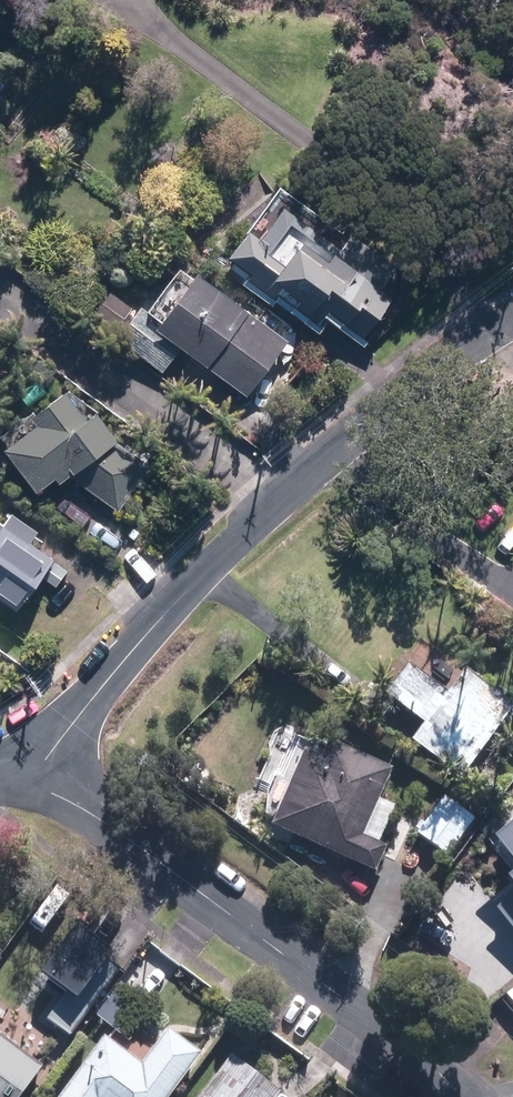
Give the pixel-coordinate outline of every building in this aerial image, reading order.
[(327,308),(364,335),(392,297),(380,289),(397,265),(353,233),(342,249),(282,206),(260,236),(249,230),(230,256),(254,274),(252,278),(276,295),(282,286),(301,300),(296,305),(318,321),(327,308)] [(178,349),(244,397),(283,344),(193,278),(158,326),(139,312),(117,342),(160,373),(178,349)] [(67,478),(117,513),(148,468),(112,444),(92,416),(82,424),(61,395),(29,419),(34,427),(2,451),(33,493),(52,480),(56,486),(67,478)] [(13,612),(49,561),(26,545),(35,533),(11,515),(2,527),(0,526),(0,603),(13,612)] [(410,743),(459,779),(511,709),(462,673),(445,695),(407,668),(383,699),(422,727),(410,743)] [(270,830),(372,874),(382,850),(376,848),(392,810),(376,803),(389,772),(326,745),(318,763),(302,756),(270,830)] [(417,837),(445,859),(473,821),(444,800),(417,837)] [(492,833),(512,859),(512,815),(492,833)] [(490,905),(512,932),(512,886),(490,905)] [(21,937),(42,952),(65,920),(45,904),(21,937)] [(66,1005),(84,1018),(112,982),(94,969),(66,1005)] [(104,1020),(125,1036),(146,1012),(124,995),(104,1020)] [(198,1052),(165,1027),(139,1062),(102,1034),(56,1096),(165,1096),(198,1052)] [(22,1090),(1,1075),(22,1047),(2,1033),(0,1036),(0,1096),(17,1096),(22,1090)] [(278,1089),(228,1052),(195,1096),(272,1096),(278,1089)]
